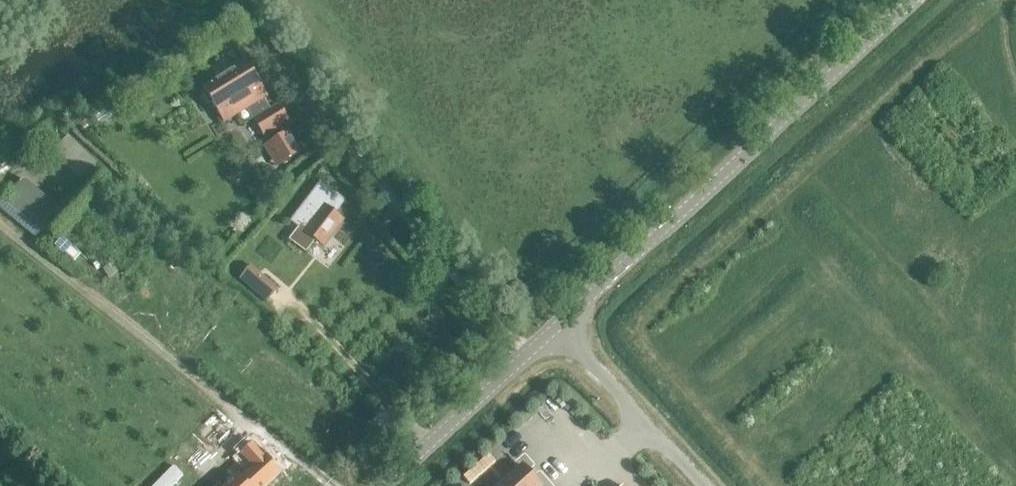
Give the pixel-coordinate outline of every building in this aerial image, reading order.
[(245,64),(241,67),(228,48),(196,69),(208,88),(205,90),(207,93),(203,96),(210,107),(215,104),(227,122),(253,106),(260,118),(254,122),(264,137),(289,120),(280,105),(272,110),(263,97),(265,96),(245,64)] [(55,164),(71,187),(93,172),(77,149),(55,164)] [(38,240),(62,211),(23,178),(0,205),(0,208),(38,240)] [(315,241),(324,249),(345,221),(323,204),(305,228),(301,225),(289,240),(306,253),(315,241)] [(262,278),(252,290),(267,303),(277,291),(262,278)] [(204,485),(239,485),(200,446),(182,464),(204,485)] [(244,485),(264,485),(278,474),(252,446),(240,457),(251,469),(239,480),(244,485)] [(522,463),(497,485),(542,485),(522,463)]
